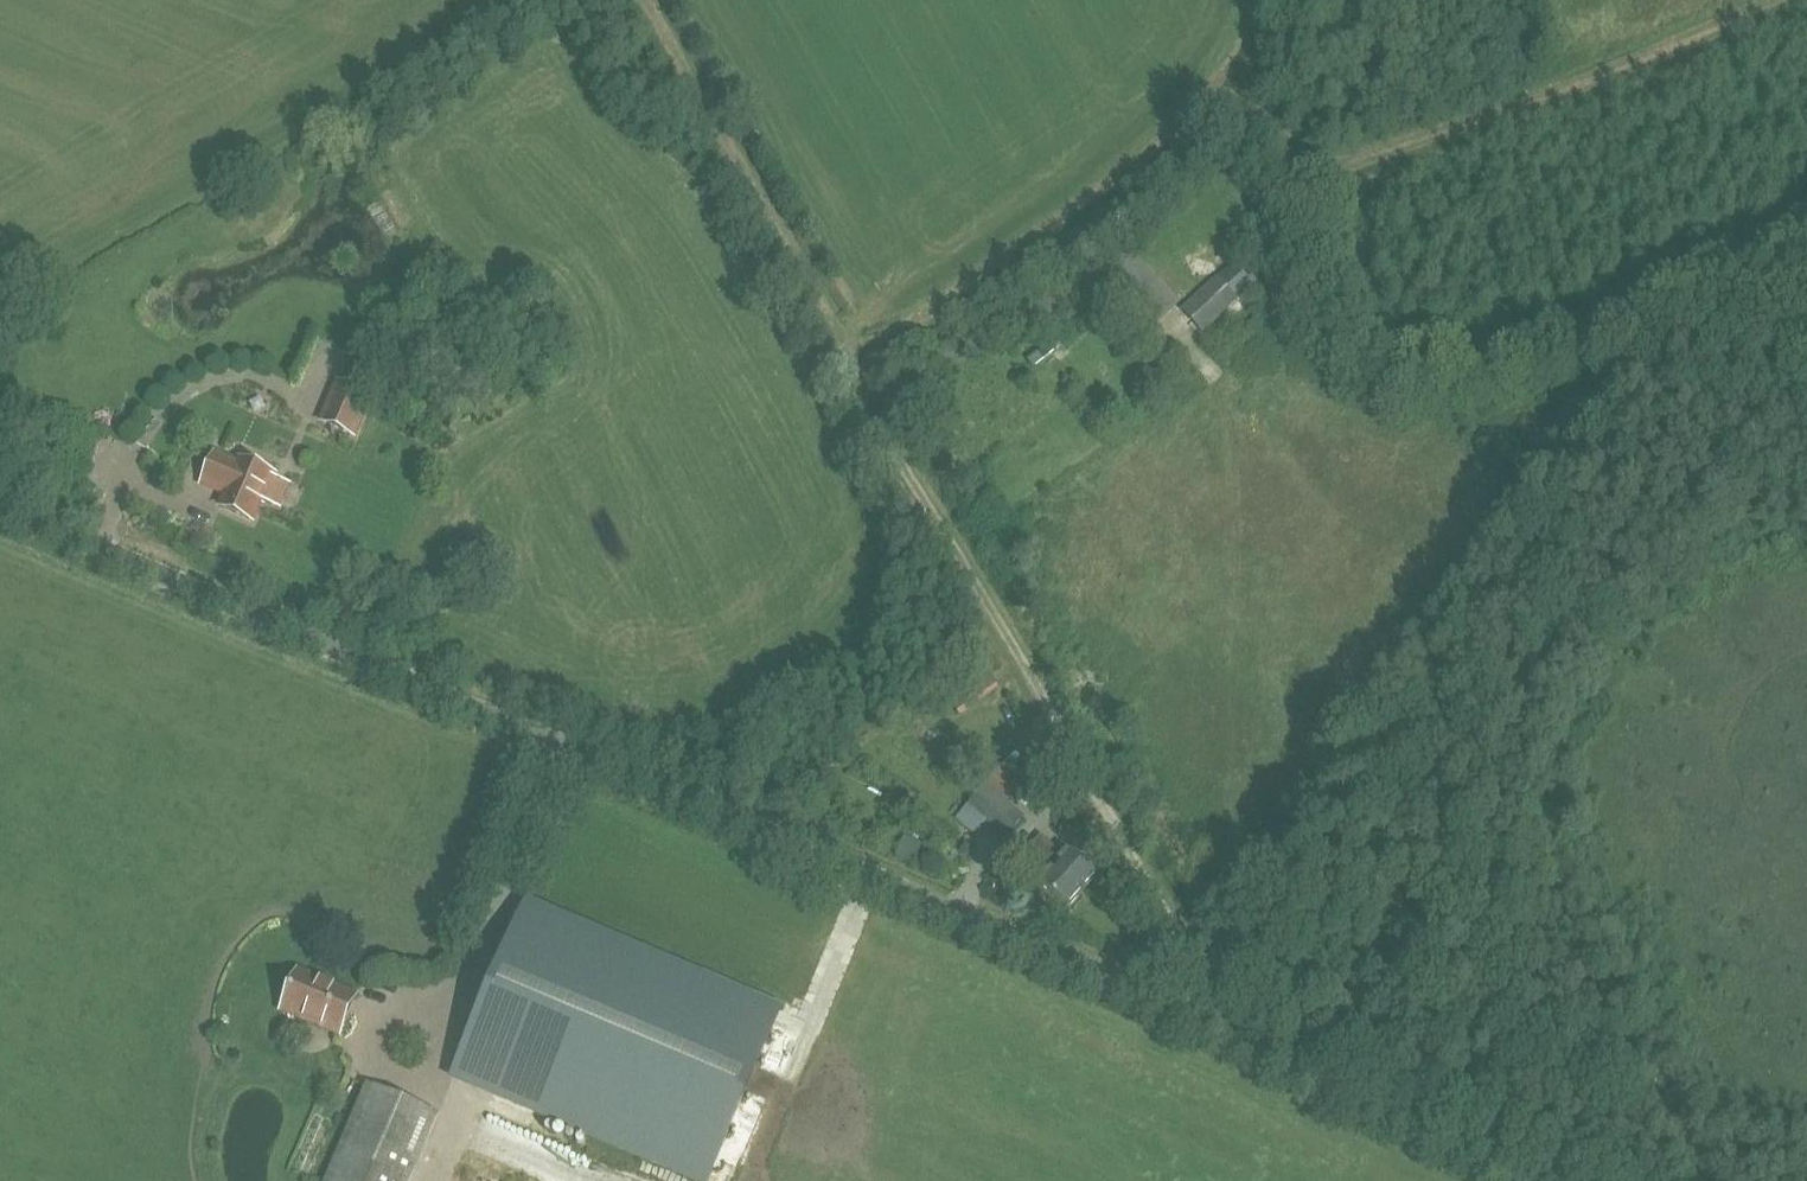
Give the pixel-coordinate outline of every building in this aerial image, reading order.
[(1218,280),(1183,312),(1202,336),(1237,302),(1218,280)] [(353,436),(370,397),(340,384),(323,423),(353,436)] [(239,464),(215,454),(203,484),(218,491),(219,488),(228,492),(221,508),(252,521),(260,502),(263,503),(275,474),(241,460),(239,464)] [(1000,769),(958,819),(976,834),(983,825),(1004,842),(1026,816),(1007,802),(1021,786),(1000,769)] [(1036,866),(1048,879),(1041,886),(1066,907),(1096,871),(1074,853),(1069,858),(1061,850),(1043,835),(1024,856),(1036,866)] [(780,1010),(528,903),(520,921),(515,932),(453,1078),(697,1180),(707,1180),(725,1138),(747,1148),(768,1100),(788,1052),(793,1055),(807,1022),(802,1020),(788,1014),(780,1010)] [(346,992),(299,972),(282,1010),(340,1035),(350,1013),(339,1008),(346,992)] [(437,1117),(367,1088),(328,1180),(411,1180),(437,1117)]
